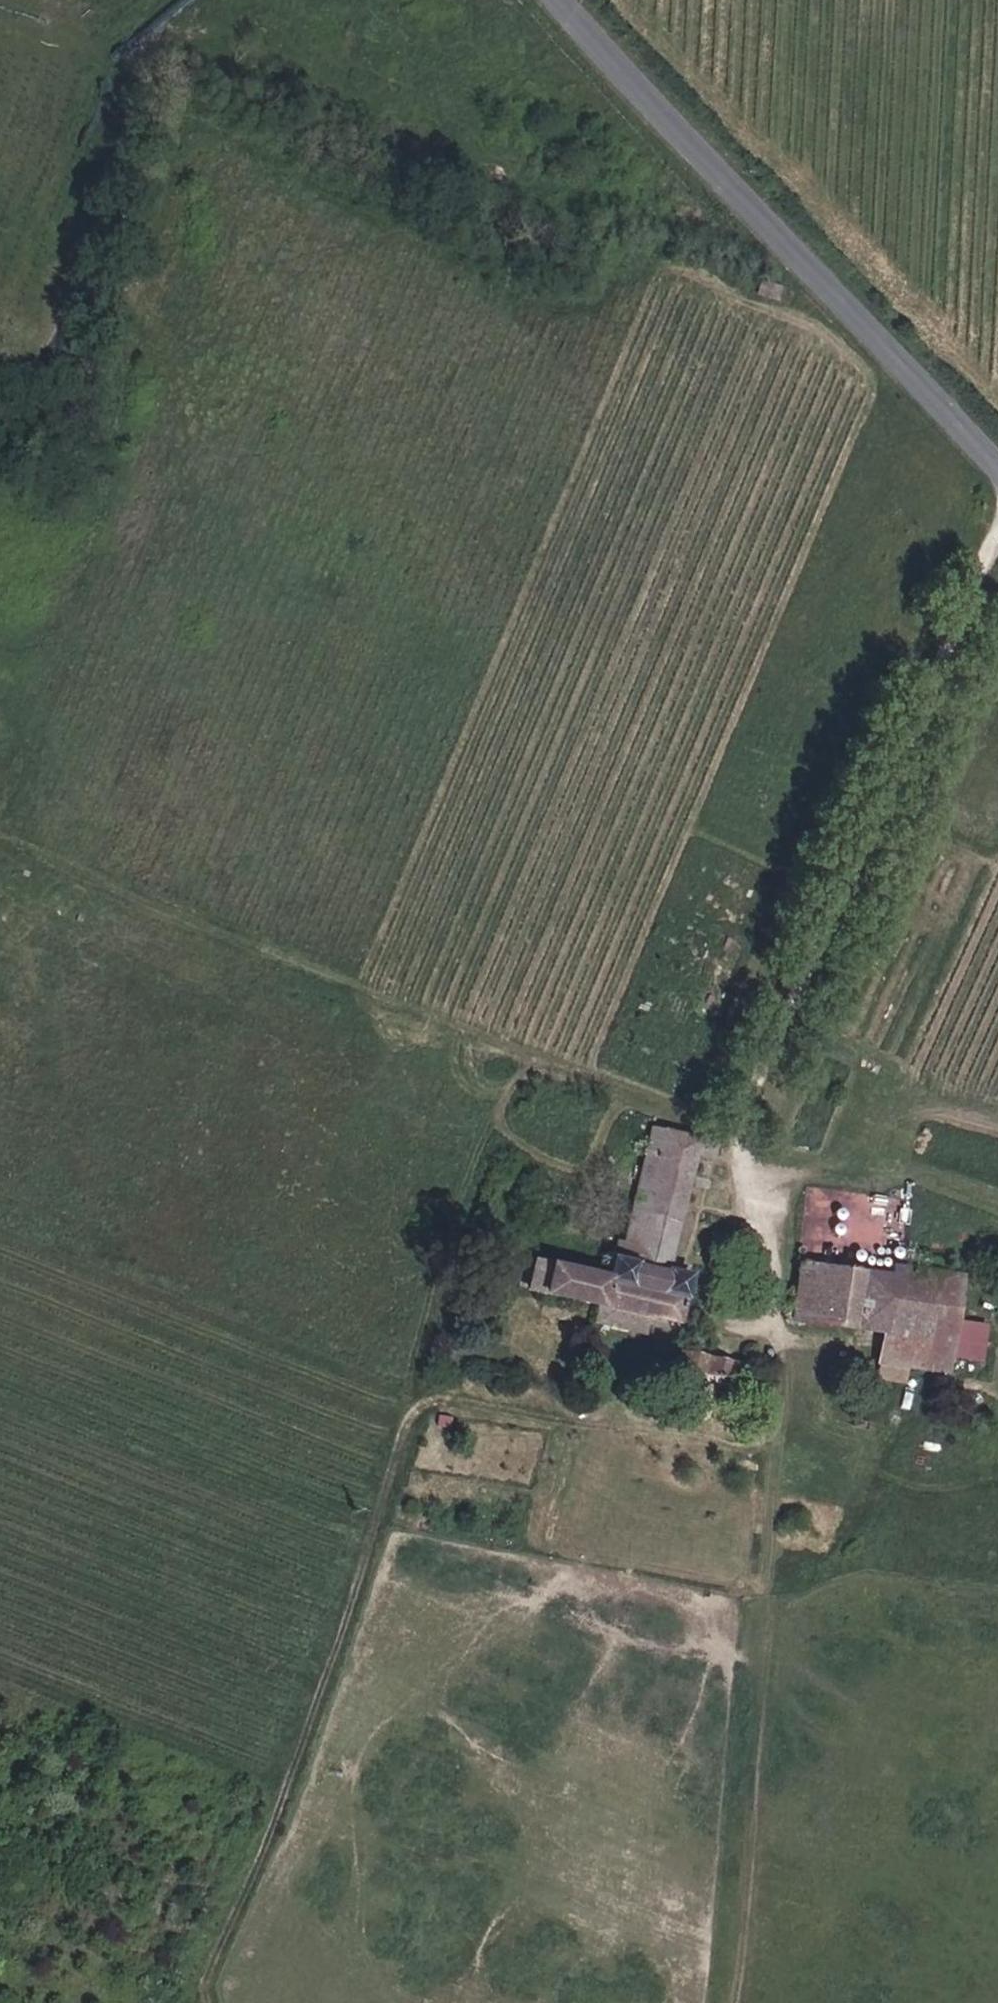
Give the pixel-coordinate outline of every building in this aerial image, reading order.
[(782,303),(785,291),(771,287),(766,297),(782,303)] [(663,1117),(604,1265),(582,1257),(553,1245),(555,1234),(536,1227),(532,1238),(522,1234),(510,1266),(571,1288),(659,1319),(679,1270),(659,1263),(708,1135),(663,1117)] [(792,1256),(784,1306),(865,1322),(860,1359),(929,1371),(945,1273),(884,1264),(883,1270),(792,1256)] [(710,1386),(712,1381),(715,1369),(736,1374),(739,1360),(664,1341),(659,1358),(678,1364),(676,1371),(674,1376),(710,1386)]
